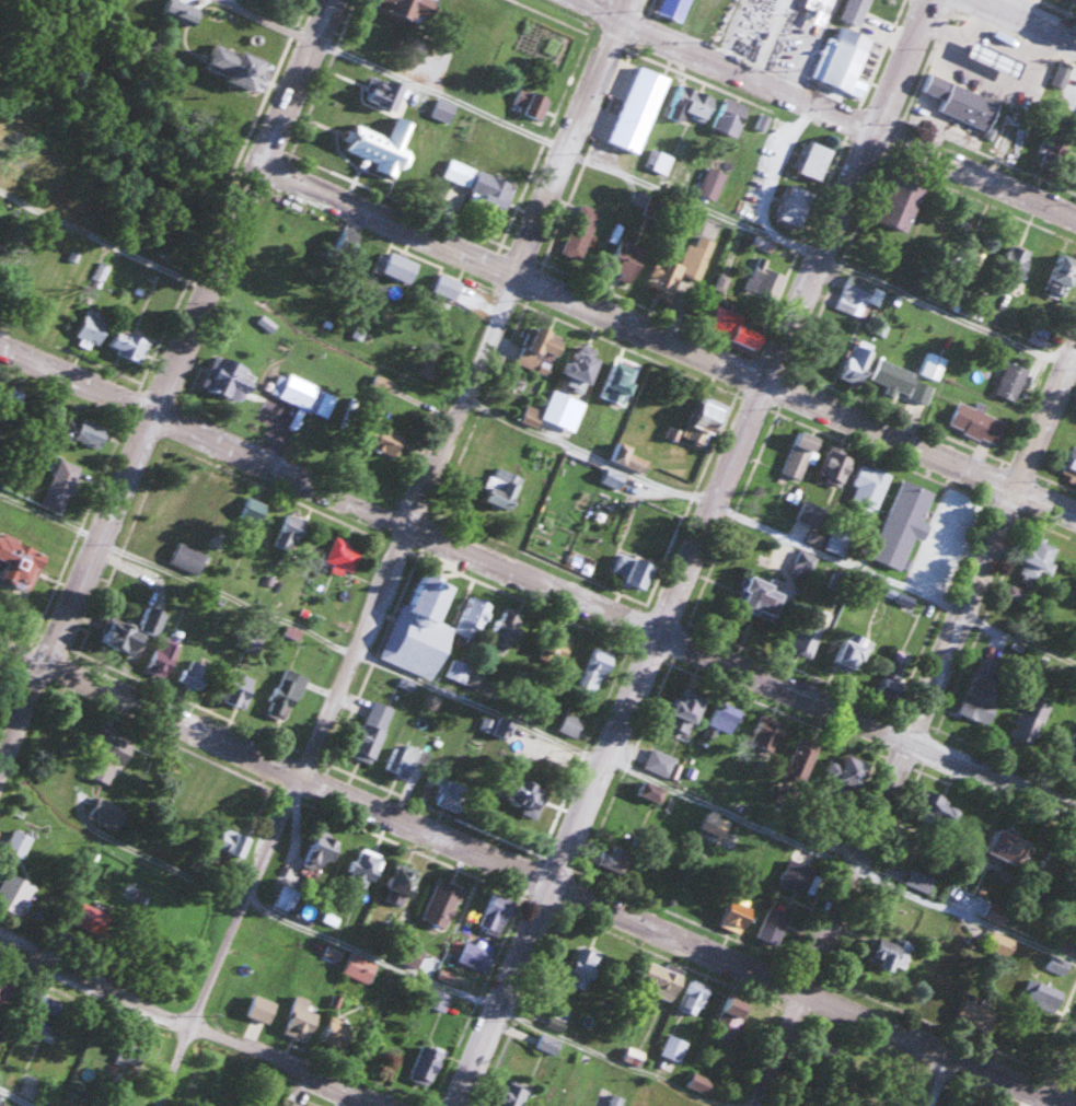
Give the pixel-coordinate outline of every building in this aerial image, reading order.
[(378,5),(427,25),(437,0),(380,0),(378,5)] [(684,22),(692,0),(665,0),(660,13),(684,22)] [(861,26),(872,0),(848,0),(841,18),(861,26)] [(852,92),(873,37),(843,25),(837,40),(830,38),(815,78),(852,92)] [(1017,78),(1025,62),(975,40),(968,56),(1017,78)] [(230,79),(260,88),(269,57),(216,42),(209,66),(232,73),(230,79)] [(1060,94),(1073,68),(1061,62),(1048,88),(1060,94)] [(612,143),(642,154),(670,76),(640,65),(612,143)] [(944,99),(939,111),(988,130),(1000,101),(930,74),(924,91),(944,99)] [(685,121),(687,115),(708,122),(717,95),(679,83),(668,116),(685,121)] [(1075,109),(1075,85),(1068,106),(1075,109)] [(550,99),(523,87),(515,106),(541,118),(550,99)] [(739,136),(750,106),(725,96),(713,126),(739,136)] [(448,123),(456,106),(440,98),(432,115),(448,123)] [(389,136),(356,123),(346,149),(376,162),(374,168),(400,179),(411,151),(404,148),(415,122),(398,115),(389,136)] [(835,149),(814,139),(799,170),(820,180),(835,149)] [(667,174),(675,156),(655,148),(647,166),(667,174)] [(443,179),(487,194),(482,209),(503,217),(516,182),(450,159),(443,179)] [(699,192),(717,199),(728,173),(710,166),(699,192)] [(923,187),(895,178),(880,222),(908,231),(923,187)] [(816,194),(794,182),(777,216),(799,228),(816,194)] [(601,209),(578,202),(566,244),(589,251),(601,209)] [(712,240),(700,236),(697,247),(688,244),(682,262),(659,254),(646,292),(688,307),(712,240)] [(648,249),(622,239),(608,274),(634,284),(648,249)] [(993,276),(1014,288),(1033,254),(1012,242),(993,276)] [(420,263),(392,250),(382,271),(410,284),(420,263)] [(1075,271),(1075,259),(1057,253),(1045,291),(1067,298),(1075,271)] [(769,260),(758,256),(745,291),(776,303),(787,274),(766,267),(769,260)] [(456,300),(463,282),(440,273),(433,292),(456,300)] [(836,307),(861,318),(868,302),(879,306),(886,289),(850,274),(836,307)] [(759,349),(765,333),(743,325),(746,316),(718,307),(710,331),(759,349)] [(99,345),(111,318),(89,308),(77,334),(99,345)] [(517,364),(550,376),(564,336),(532,324),(517,364)] [(1028,339),(1042,346),(1049,332),(1035,325),(1028,339)] [(142,361),(151,340),(119,327),(110,348),(142,361)] [(874,348),(855,341),(846,367),(866,373),(874,348)] [(563,373),(571,376),(567,385),(585,394),(604,355),(577,343),(563,373)] [(946,357),(928,351),(920,374),(939,380),(946,357)] [(247,364),(224,357),(215,392),(245,400),(251,379),(243,377),(247,364)] [(600,397),(625,406),(639,368),(614,359),(600,397)] [(1029,369),(1009,360),(994,392),(1015,401),(1029,369)] [(871,381),(928,402),(935,381),(879,361),(871,381)] [(287,374),(286,376),(278,373),(269,394),(327,418),(337,394),(287,374)] [(369,392),(387,400),(395,382),(378,374),(369,392)] [(14,426),(25,391),(7,386),(0,408),(0,422),(14,426)] [(587,403),(555,388),(542,418),(574,433),(587,403)] [(706,448),(729,410),(706,396),(683,434),(706,448)] [(996,446),(1006,422),(959,401),(949,425),(996,446)] [(61,434),(98,450),(108,427),(71,411),(61,434)] [(394,459),(406,438),(379,422),(367,443),(394,459)] [(820,439),(800,430),(781,471),(801,480),(820,439)] [(854,457),(829,448),(819,478),(843,487),(854,457)] [(1075,480),(1075,448),(1066,448),(1066,480),(1075,480)] [(63,513),(80,466),(57,457),(40,505),(63,513)] [(890,473),(861,464),(848,505),(877,514),(890,473)] [(483,500),(511,511),(524,479),(496,467),(483,500)] [(872,558),(903,570),(916,536),(925,540),(930,525),(923,522),(935,491),(902,479),(872,558)] [(240,516),(259,525),(269,504),(250,495),(240,516)] [(274,545),(295,554),(310,521),(289,512),(274,545)] [(46,553),(0,534),(0,562),(6,565),(0,578),(30,590),(46,553)] [(363,550),(334,536),(324,558),(353,572),(363,550)] [(1041,572),(1050,576),(1056,563),(1051,561),(1057,547),(1035,538),(1018,576),(1036,584),(1041,572)] [(208,553),(179,541),(170,563),(199,575),(208,553)] [(614,570),(642,590),(656,570),(629,550),(614,570)] [(381,658),(435,678),(453,631),(478,641),(492,604),(469,595),(457,628),(441,622),(455,585),(423,573),(409,611),(400,607),(381,658)] [(784,587),(751,573),(737,607),(770,621),(784,587)] [(166,612),(147,606),(139,628),(109,617),(100,641),(136,654),(145,631),(158,635),(166,612)] [(489,640),(510,652),(529,619),(507,607),(489,640)] [(792,652),(812,659),(826,622),(805,615),(792,652)] [(238,644),(252,650),(259,634),(244,629),(238,644)] [(870,645),(853,633),(834,659),(851,671),(870,645)] [(182,645),(162,636),(148,666),(168,675),(182,645)] [(576,688),(595,697),(615,657),(596,648),(576,688)] [(878,689),(892,696),(909,656),(895,650),(878,689)] [(211,666),(188,659),(181,683),(203,690),(211,666)] [(307,676),(285,667),(267,713),(289,722),(307,676)] [(245,709),(257,678),(236,670),(224,701),(245,709)] [(987,726),(997,703),(992,701),(1000,682),(977,671),(958,713),(987,726)] [(691,736),(705,698),(686,692),(683,702),(677,700),(667,727),(691,736)] [(1049,709),(1027,697),(1008,732),(1029,744),(1049,709)] [(355,757),(377,763),(392,705),(370,699),(355,757)] [(708,729),(733,736),(740,709),(715,702),(708,729)] [(559,730),(576,739),(586,721),(569,712),(559,730)] [(748,745),(772,755),(785,725),(762,715),(748,745)] [(134,739),(112,729),(91,776),(113,785),(134,739)] [(1073,730),(1061,757),(1075,763),(1075,731),(1073,730)] [(820,746),(801,737),(784,773),(804,782),(820,746)] [(421,751),(397,740),(385,768),(408,779),(421,751)] [(676,759),(652,749),(644,768),(668,778),(676,759)] [(858,790),(869,764),(847,755),(843,765),(831,760),(825,776),(858,790)] [(498,798),(540,812),(548,787),(506,774),(498,798)] [(456,815),(472,792),(450,777),(434,799),(456,815)] [(661,804),(666,789),(643,781),(637,795),(661,804)] [(946,834),(961,811),(927,790),(912,814),(946,834)] [(89,817),(118,832),(129,811),(99,796),(89,817)] [(732,821),(708,812),(702,829),(725,838),(732,821)] [(1030,841),(997,825),(984,851),(1017,867),(1030,841)] [(216,847),(240,857),(248,835),(224,826),(216,847)] [(3,849),(22,858),(31,837),(13,829),(3,849)] [(305,860),(329,871),(342,841),(319,830),(305,860)] [(358,885),(371,890),(384,856),(358,846),(348,872),(361,877),(358,885)] [(780,886),(803,893),(815,858),(792,850),(780,886)] [(382,897),(403,908),(420,876),(398,865),(382,897)] [(935,878),(911,869),(905,884),(929,893),(935,878)] [(6,871),(0,885),(0,906),(21,915),(35,884),(6,871)] [(422,917),(446,929),(464,891),(440,879),(422,917)] [(301,892),(285,884),(275,905),(291,913),(301,892)] [(479,923),(498,934),(514,907),(495,896),(479,923)] [(719,925),(742,935),(755,908),(732,897),(719,925)] [(104,934),(112,911),(77,900),(69,923),(104,934)] [(756,936),(775,946),(791,916),(772,906),(756,936)] [(895,964),(900,944),(878,938),(873,958),(895,964)] [(417,969),(426,952),(407,943),(399,960),(417,969)] [(588,992),(605,954),(579,943),(563,980),(588,992)] [(378,964),(353,952),(344,973),(369,984),(378,964)] [(686,974),(658,959),(643,986),(671,1002),(686,974)] [(17,983),(0,976),(0,1015),(3,1017),(17,983)] [(712,988),(692,978),(678,1007),(698,1016),(712,988)] [(1056,1014),(1065,992),(1031,978),(1022,1000),(1056,1014)] [(427,1002),(445,1010),(452,995),(434,987),(427,1002)] [(742,1022),(750,1002),(728,994),(717,1021),(725,1025),(721,1036),(733,1040),(741,1021),(742,1022)] [(307,1010),(310,998),(294,995),(285,1034),(311,1039),(317,1013),(307,1010)] [(318,1039),(339,1055),(360,1026),(339,1011),(318,1039)] [(562,1043),(544,1034),(538,1047),(557,1055),(562,1043)] [(661,1054),(680,1063),(689,1042),(670,1034),(661,1054)] [(445,1053),(424,1043),(409,1077),(431,1086),(445,1053)] [(706,1095),(714,1081),(695,1071),(687,1085),(706,1095)] [(523,1085),(500,1085),(500,1105),(523,1105),(523,1085)]
